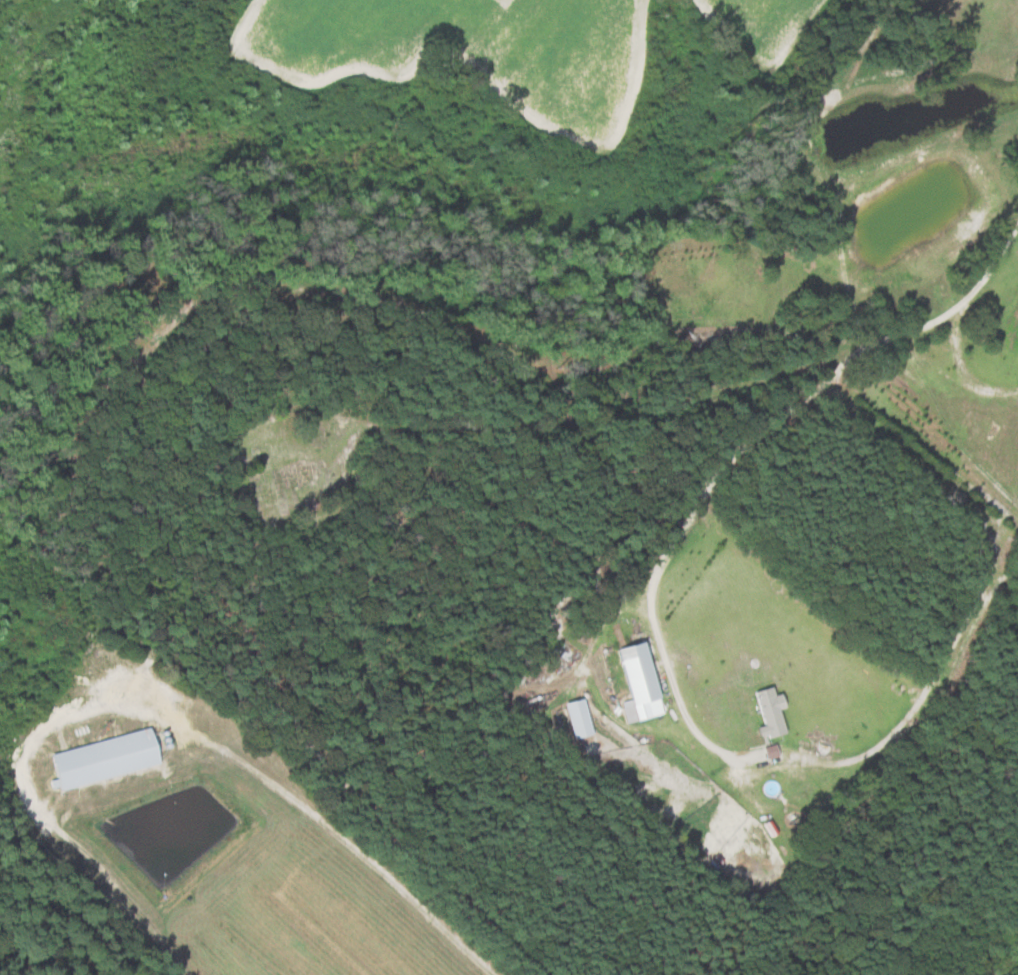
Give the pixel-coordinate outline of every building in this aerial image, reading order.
[(641,642),(615,648),(633,722),(650,718),(645,702),(655,699),(641,642)] [(753,692),(761,727),(755,728),(758,740),(783,733),(777,711),(782,709),(778,695),(772,696),(770,687),(753,692)] [(571,740),(590,734),(580,699),(561,704),(571,740)] [(47,753),(54,789),(155,768),(148,731),(47,753)]
